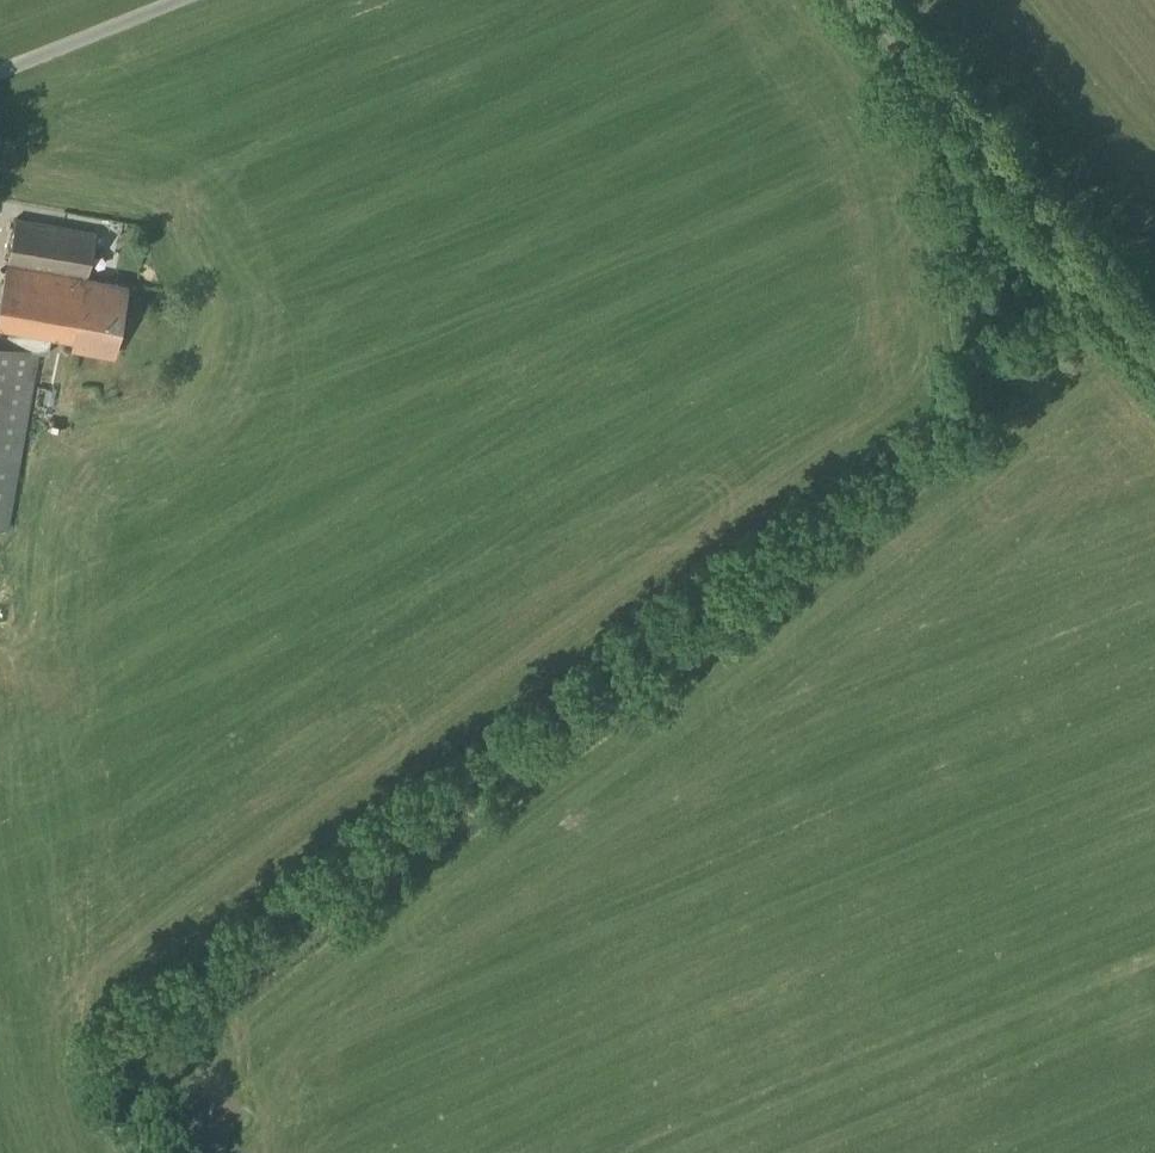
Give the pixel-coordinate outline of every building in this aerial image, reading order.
[(130,283),(100,278),(87,276),(89,267),(95,234),(16,219),(0,301),(0,530),(8,531),(39,351),(48,353),(50,341),(71,345),(71,344),(72,344),(71,350),(115,358),(130,283)]
